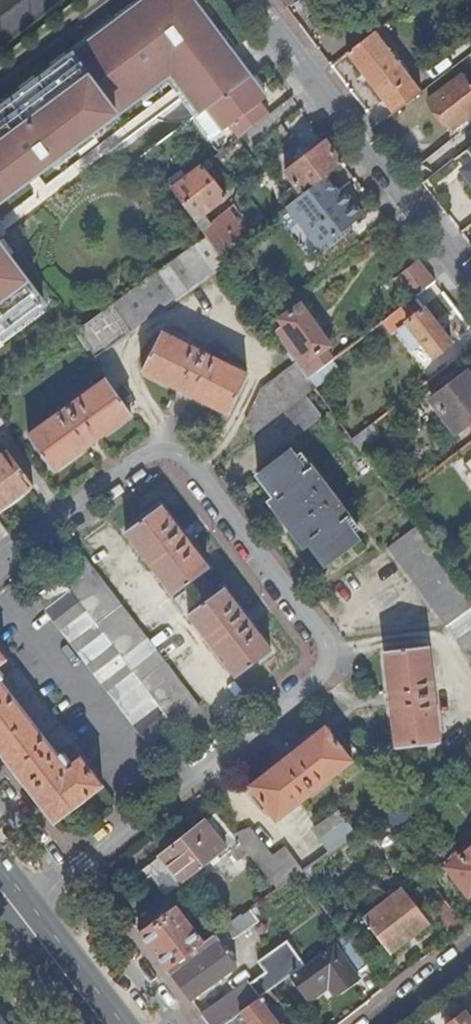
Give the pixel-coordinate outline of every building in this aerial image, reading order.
[(89,139),(141,101),(171,79),(181,93),(230,55),(190,0),(151,0),(0,113),(0,198),(1,199),(2,202),(48,169),(89,139)] [(151,0),(142,0),(0,106),(0,113),(151,0)] [(286,9),(298,0),(279,0),(286,9)] [(312,42),(332,26),(312,0),(298,0),(286,9),(312,42)] [(405,14),(423,0),(412,0),(401,9),(405,14)] [(382,31),(349,56),(383,102),(410,82),(392,57),(398,52),(382,31)] [(233,93),(249,80),(230,55),(181,93),(201,118),(208,113),(233,93)] [(470,118),(470,71),(429,104),(452,133),(470,118)] [(171,79),(141,101),(151,115),(176,97),(195,122),(201,118),(181,93),(171,79)] [(266,102),(249,80),(233,93),(208,113),(224,133),(229,129),(238,141),(269,118),(261,106),(266,102)] [(383,102),(394,116),(420,96),(410,82),(383,102)] [(201,118),(195,122),(194,123),(210,144),(224,133),(208,113),(201,118)] [(452,133),(460,142),(470,134),(470,118),(452,133)] [(93,144),(89,139),(48,169),(52,173),(93,144)] [(343,166),(326,144),(287,175),(294,186),(285,193),(293,205),(326,179),(343,166)] [(413,174),(423,187),(455,163),(446,150),(433,160),(413,174)] [(202,169),(171,192),(195,225),(227,202),(202,169)] [(326,179),(293,205),(289,208),(321,250),(362,218),(343,193),(339,196),(326,179)] [(206,239),(205,240),(220,262),(235,250),(247,240),(239,230),(227,240),(218,228),(225,223),(221,219),(201,233),(206,239)] [(166,269),(76,334),(96,361),(131,336),(130,335),(224,266),(220,262),(205,240),(166,269)] [(220,262),(224,266),(233,278),(247,267),(235,250),(220,262)] [(38,310),(43,307),(0,251),(0,340),(38,310)] [(434,284),(418,262),(393,281),(410,303),(412,301),(434,284)] [(410,303),(391,318),(400,330),(397,332),(406,344),(415,337),(433,361),(452,347),(424,311),(422,313),(412,301),(410,303)] [(297,367),(308,382),(337,359),(301,308),(280,324),(283,329),(274,336),(297,367)] [(0,340),(0,348),(42,316),(38,310),(0,340)] [(160,335),(141,373),(228,416),(247,377),(160,335)] [(307,397),(315,391),(308,382),(297,367),(261,392),(247,424),(257,435),(285,413),(307,397)] [(467,375),(436,399),(445,411),(440,416),(457,437),(470,427),(470,428),(470,381),(467,375)] [(104,381),(27,437),(53,472),(129,416),(104,381)] [(323,419),(307,397),(285,413),(302,435),(323,419)] [(365,432),(378,422),(372,414),(359,424),(365,432)] [(352,433),(348,437),(352,442),(357,439),(352,433)] [(0,457),(0,512),(32,487),(7,452),(0,457)] [(291,452),(258,477),(286,514),(281,518),(294,535),(299,531),(327,568),(360,543),(345,523),(350,519),(311,467),(306,471),(291,452)] [(399,492),(392,497),(397,503),(404,498),(399,492)] [(160,507),(126,534),(174,597),(208,570),(160,507)] [(416,529),(390,548),(448,629),(470,626),(470,605),(441,564),(416,529)] [(84,562),(60,580),(36,598),(152,748),(176,730),(199,712),(84,562)] [(224,590),(189,616),(237,679),(271,653),(224,590)] [(448,629),(470,660),(470,626),(448,629)] [(426,649),(384,654),(396,749),(438,744),(426,649)] [(55,825),(102,789),(81,760),(72,767),(65,758),(62,760),(61,758),(58,760),(0,685),(0,754),(55,825)] [(326,730),(250,789),(276,823),(359,758),(350,747),(343,752),(326,730)] [(470,771),(470,755),(463,761),(470,771)] [(394,829),(412,815),(401,800),(382,815),(394,829)] [(332,854),(358,836),(339,812),(314,830),(332,854)] [(148,871),(167,896),(168,897),(228,851),(239,842),(235,838),(217,816),(148,871)] [(239,842),(241,845),(280,892),(299,878),(304,874),(285,850),(273,859),(251,832),(235,838),(239,842)] [(230,853),(241,845),(239,842),(228,851),(230,853)] [(470,870),(470,852),(462,858),(470,870)] [(470,896),(470,870),(462,858),(447,870),(468,898),(470,896)] [(304,874),(299,878),(303,883),(310,879),(306,873),(304,874)] [(403,891),(364,922),(392,957),(430,926),(403,891)] [(176,907),(139,935),(157,958),(168,972),(210,942),(206,936),(202,940),(176,907)] [(250,928),(243,918),(222,933),(230,943),(250,928)] [(215,938),(210,942),(168,972),(191,1002),(238,968),(215,938)] [(368,967),(345,938),(306,966),(292,977),(308,999),(331,982),(340,993),(357,981),(355,977),(368,967)] [(260,963),(278,987),(292,977),(306,966),(288,942),(260,963)] [(204,1019),(208,1023),(228,1023),(260,1001),(262,999),(251,984),(204,1019)] [(269,994),(262,999),(260,1001),(269,1013),(278,1006),(269,994)] [(228,1023),(278,1023),(269,1013),(260,1001),(228,1023)] [(466,1013),(452,1023),(470,1023),(470,1019),(466,1013)]
